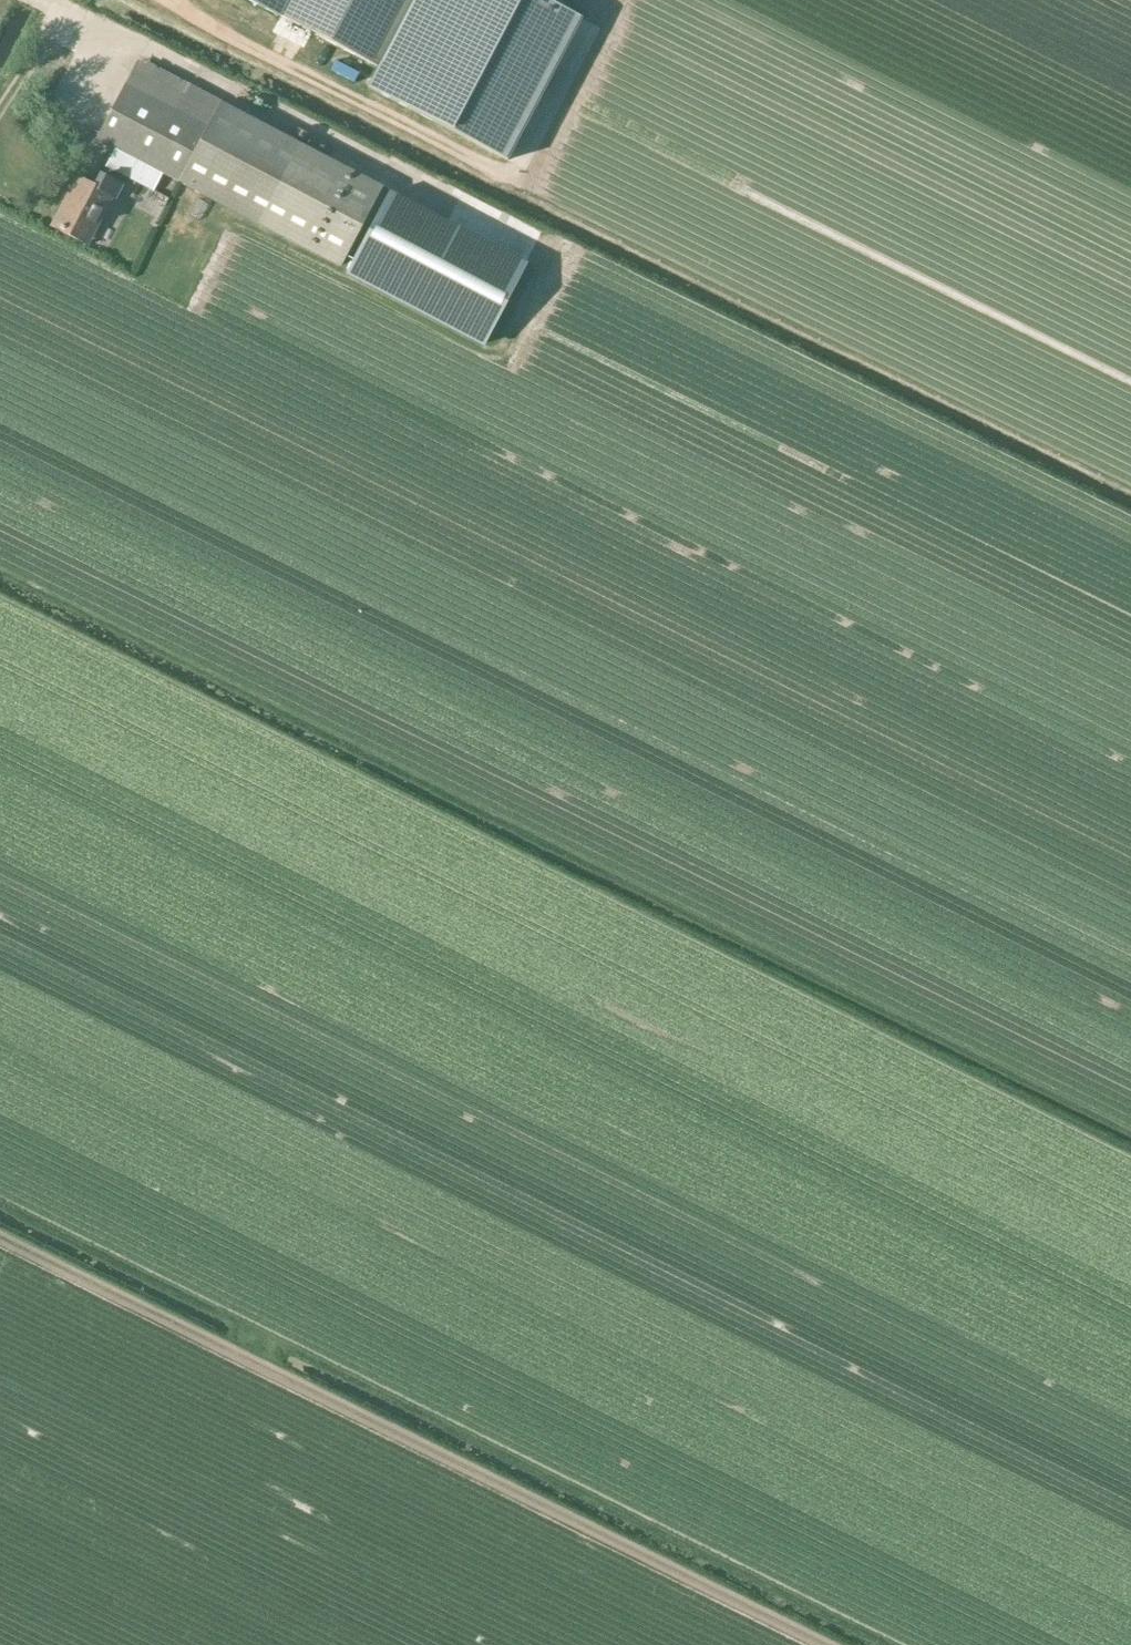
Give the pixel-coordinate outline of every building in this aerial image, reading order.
[(281,16),(379,68),(368,88),(430,120),(464,138),(516,40),(558,62),(581,19),(545,0),(249,0),(281,16)] [(351,59),(345,70),(369,82),(375,70),(351,59)] [(128,86),(99,139),(116,149),(116,150),(107,167),(154,191),(163,174),(341,268),(365,223),(384,188),(220,102),(207,127),(128,86)] [(78,178),(52,227),(88,245),(113,198),(116,199),(122,186),(102,175),(96,187),(78,178)] [(389,192),(373,223),(347,271),(486,344),(527,264),(448,223),(389,192)]
